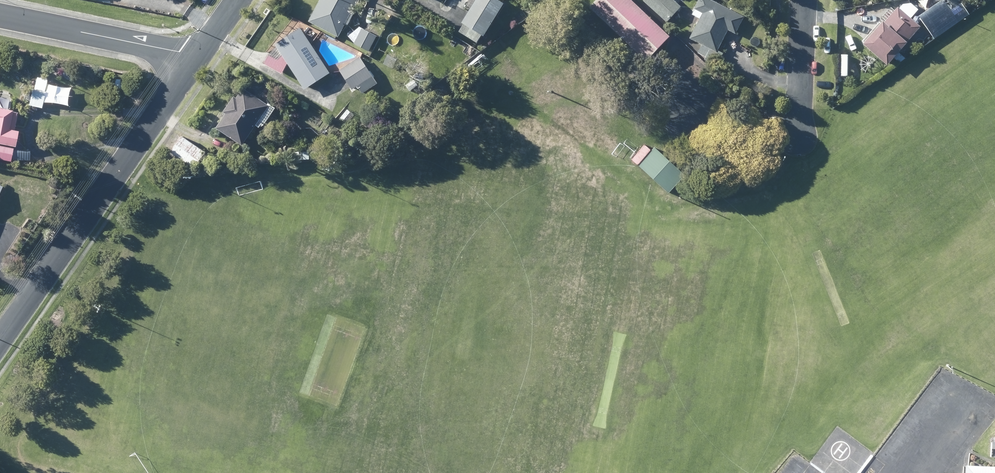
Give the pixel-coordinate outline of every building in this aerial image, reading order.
[(307,20),(337,36),(344,24),(346,25),(353,12),(350,11),(352,7),(356,0),(318,0),(307,20)] [(502,2),(499,0),(468,0),(465,6),(469,9),(460,22),(462,23),(458,30),(458,31),(475,42),(480,34),(482,35),(500,5),(502,2)] [(668,35),(631,0),(594,0),(588,6),(644,60),(668,35)] [(684,5),(678,0),(647,0),(655,7),(653,10),(668,24),(671,20),(684,5)] [(742,15),(710,0),(696,0),(691,10),(690,14),(697,17),(688,38),(693,40),(700,43),(697,50),(696,52),(705,56),(703,61),(713,70),(718,61),(722,53),(716,50),(723,38),(727,29),(734,33),(735,31),(742,15)] [(933,38),(967,14),(959,3),(956,0),(939,0),(925,10),(917,16),(923,23),(930,33),(933,38)] [(908,17),(913,11),(916,9),(909,3),(901,3),(899,5),(897,7),(896,6),(883,22),(881,20),(880,20),(866,37),(861,43),(884,63),(896,50),(902,42),(903,43),(919,26),(908,17)] [(371,33),(361,28),(358,26),(347,36),(353,43),(368,51),(369,49),(389,59),(393,49),(384,44),(382,48),(372,43),(376,35),(371,33)] [(328,73),(306,37),(299,27),(273,43),(276,46),(269,50),(269,51),(263,62),(280,73),(286,62),(301,85),(303,89),(308,86),(328,73)] [(893,57),(898,62),(904,58),(898,52),(893,57)] [(340,72),(349,86),(351,88),(356,85),(361,92),(376,82),(358,57),(339,70),(340,72)] [(27,104),(39,107),(43,91),(31,87),(30,93),(28,100),(27,104)] [(263,124),(274,107),(269,103),(267,105),(243,88),(236,98),(233,96),(223,110),(226,112),(217,124),(215,127),(240,144),(254,124),(258,127),(261,123),(263,124)] [(9,160),(11,150),(14,130),(11,129),(11,125),(14,112),(8,111),(8,110),(0,108),(0,158),(9,160)] [(170,151),(193,167),(204,151),(181,135),(170,151)] [(668,191),(678,180),(683,174),(668,160),(655,148),(639,166),(652,178),(667,192),(668,191)] [(968,464),(964,464),(964,472),(994,472),(994,465),(975,464),(974,464),(968,464)]
